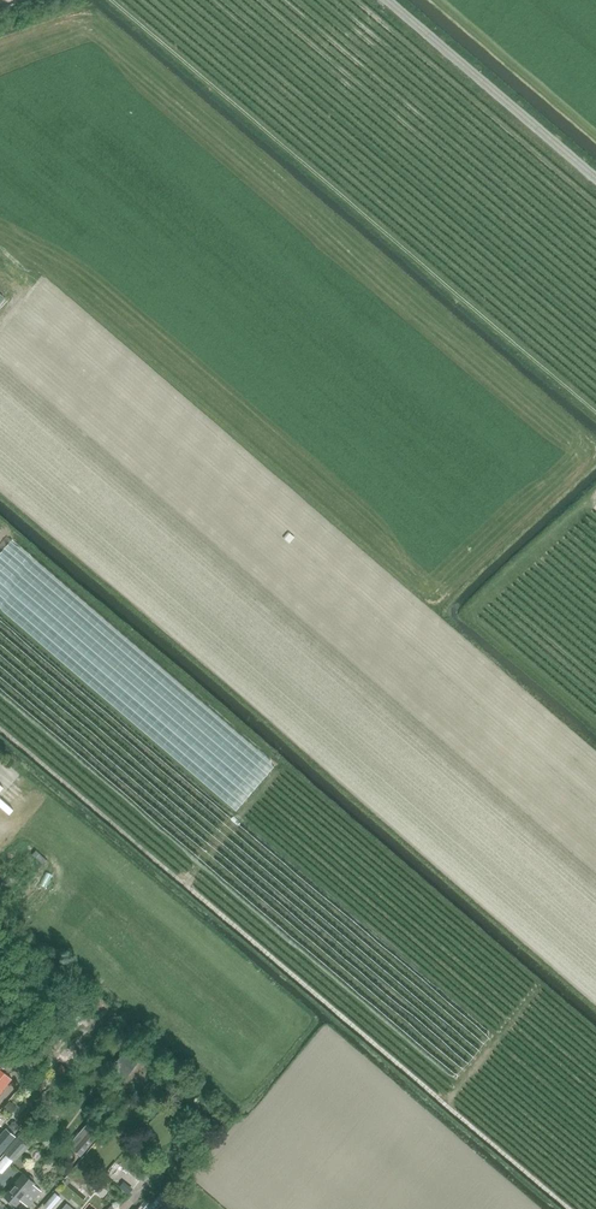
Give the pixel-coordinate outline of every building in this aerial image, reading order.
[(14,780),(22,768),(0,753),(0,771),(14,780)] [(124,1053),(115,1065),(129,1075),(137,1063),(124,1053)] [(12,1079),(0,1070),(0,1095),(12,1079)] [(92,1127),(74,1150),(81,1156),(99,1133),(92,1127)] [(16,1136),(7,1128),(1,1135),(0,1135),(0,1155),(16,1136)] [(11,1145),(5,1152),(7,1154),(15,1160),(16,1161),(22,1154),(11,1145)] [(131,1186),(135,1178),(125,1172),(121,1180),(131,1186)] [(9,1191),(5,1196),(8,1199),(9,1202),(12,1205),(15,1205),(17,1206),(21,1201),(29,1207),(42,1191),(34,1185),(36,1183),(25,1174),(19,1180),(18,1180),(9,1191)] [(48,1208),(51,1208),(61,1198),(55,1193),(44,1205),(48,1208)] [(138,1208),(158,1208),(161,1206),(158,1204),(160,1201),(154,1196),(152,1198),(150,1195),(138,1208)] [(161,1208),(174,1208),(177,1206),(169,1199),(161,1208)]
